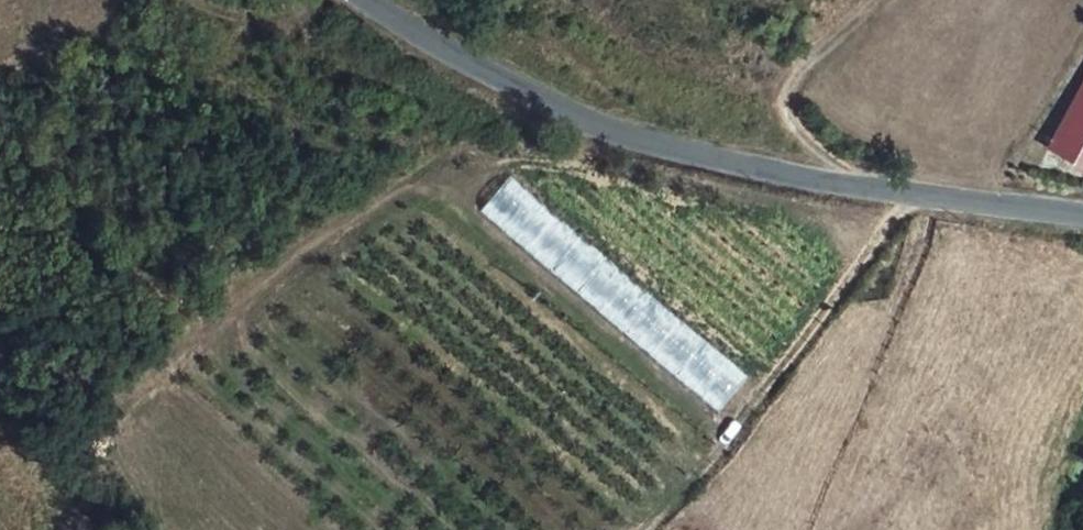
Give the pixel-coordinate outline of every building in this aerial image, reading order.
[(1082,68),(1043,136),(1082,161),(1082,69),(1082,68)] [(481,211),(718,413),(747,378),(511,177),(481,211)]
